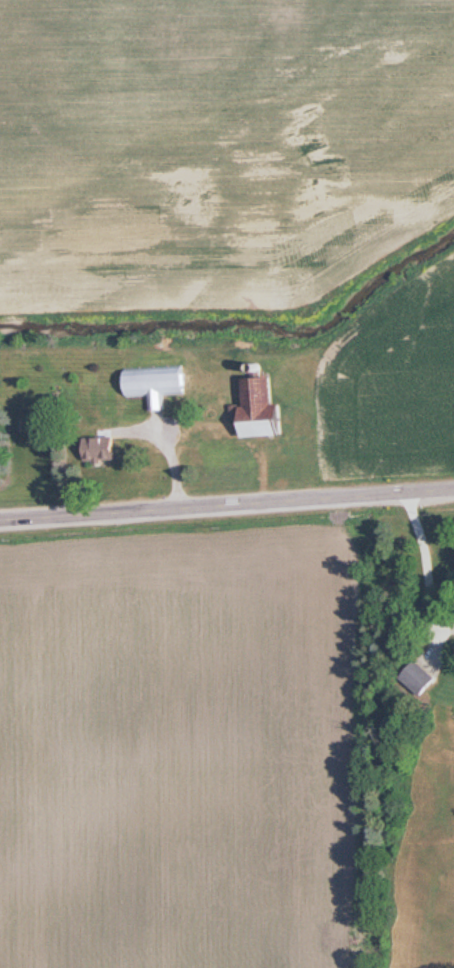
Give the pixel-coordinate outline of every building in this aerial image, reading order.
[(128,395),(154,394),(154,410),(166,410),(166,393),(189,393),(189,368),(128,368),(128,395)] [(247,437),(286,436),(286,418),(276,418),(276,378),(245,378),(246,406),(233,406),(234,420),(247,420),(247,437)] [(87,460),(119,460),(119,437),(87,437),(87,460)] [(401,678),(422,697),(437,679),(416,661),(401,678)]
